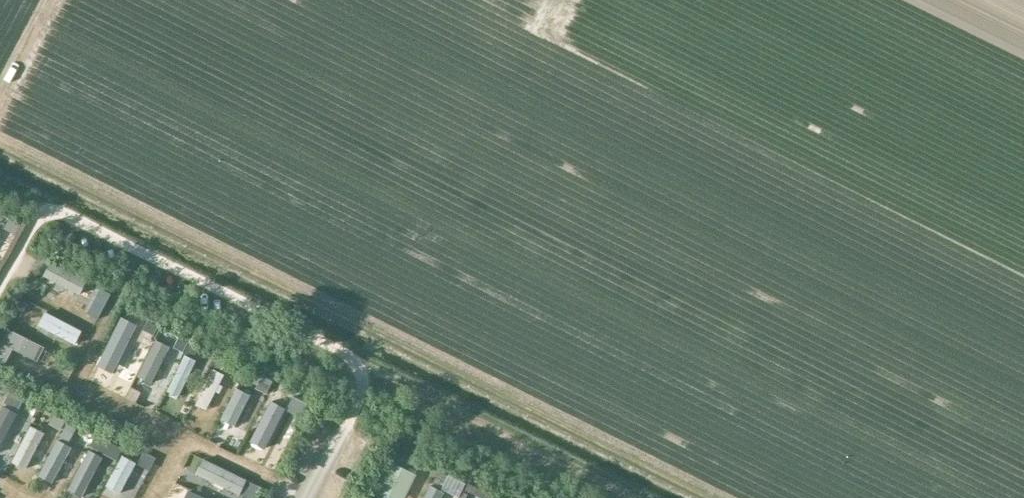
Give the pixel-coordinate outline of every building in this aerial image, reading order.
[(97,298),(59,280),(54,293),(92,310),(97,298)] [(84,329),(45,309),(38,323),(76,343),(84,329)] [(7,327),(0,341),(35,359),(42,344),(7,327)] [(135,336),(124,330),(107,362),(118,368),(135,336)] [(169,346),(155,338),(136,374),(151,382),(169,346)] [(196,359),(184,354),(167,389),(178,395),(196,359)] [(223,373),(212,367),(194,403),(206,409),(223,373)] [(249,394),(235,387),(220,417),(234,425),(249,394)] [(275,406),(264,401),(249,432),(260,437),(275,406)] [(5,405),(0,414),(0,446),(18,412),(5,405)] [(40,433),(29,428),(14,458),(25,464),(40,433)] [(71,440),(59,434),(42,466),(54,472),(71,440)] [(101,454),(89,448),(73,479),(85,485),(101,454)] [(135,461),(123,455),(107,484),(119,491),(135,461)] [(237,478),(199,460),(193,473),(231,491),(237,478)] [(389,460),(374,490),(390,497),(404,497),(416,474),(389,460)] [(430,484),(423,497),(440,497),(444,491),(430,484)] [(188,489),(184,497),(206,497),(188,489)]
